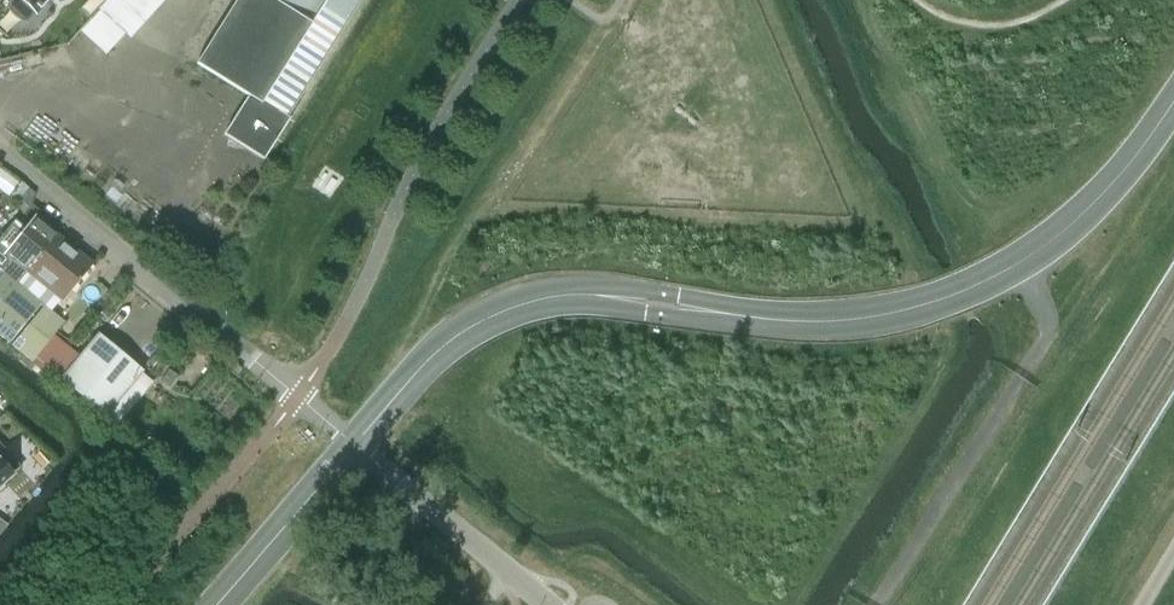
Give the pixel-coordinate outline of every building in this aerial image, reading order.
[(37,17),(52,0),(19,0),(37,17)] [(98,8),(131,38),(165,0),(105,0),(98,8)] [(197,63),(247,94),(223,131),(257,152),(357,0),(237,0),(213,39),(197,63)] [(1,191),(2,192),(4,193),(5,194),(7,195),(9,195),(10,195),(14,197),(15,198),(16,198),(17,199),(21,202),(23,203),(26,205),(27,206),(29,205),(31,202),(0,176),(0,190),(1,191)] [(2,273),(15,284),(25,271),(56,234),(35,217),(5,254),(0,249),(0,271),(2,273)] [(25,271),(15,284),(40,305),(43,307),(43,306),(47,309),(57,297),(61,301),(92,263),(56,234),(25,271)] [(0,275),(0,335),(9,343),(40,305),(15,284),(2,273),(0,275)] [(43,307),(11,345),(31,361),(63,323),(47,309),(43,306),(43,307)] [(97,334),(60,379),(104,416),(106,415),(115,423),(150,381),(140,373),(141,371),(97,334)] [(5,487),(2,484),(20,468),(0,446),(0,491),(5,487)]
